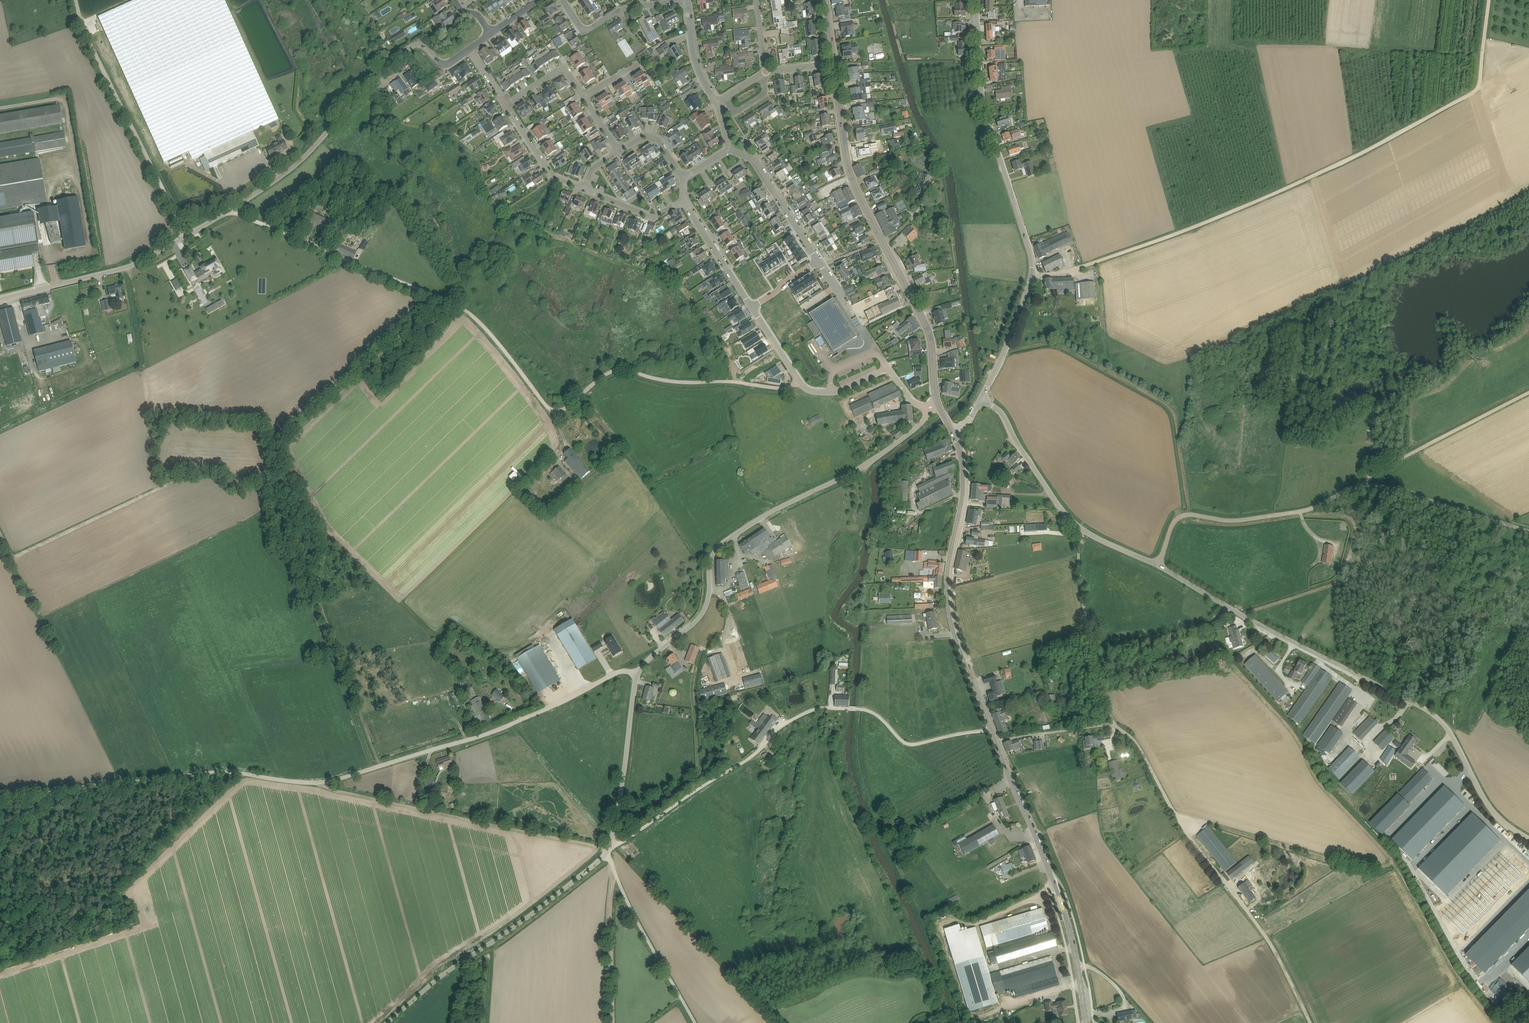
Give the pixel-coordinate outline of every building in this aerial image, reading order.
[(230,12),(224,0),(135,0),(103,15),(98,17),(157,147),(164,163),(169,161),(189,152),(192,159),(203,154),(210,169),(213,167),(218,165),(241,155),(258,147),(259,146),(257,142),(253,132),(254,131),(278,120),(275,113),(242,40),(230,12)] [(432,5),(434,4),(439,11),(446,7),(442,0),(440,0),(438,1),(437,0),(434,0),(430,3),(432,5)] [(496,12),(499,10),(498,8),(500,7),(495,0),(492,0),(489,2),(496,12)] [(500,7),(501,8),(503,7),(504,8),(507,6),(503,0),(495,0),(500,7)] [(583,2),(580,4),(584,10),(591,5),(588,0),(582,0),(583,2)] [(713,0),(698,0),(698,4),(700,4),(701,11),(707,10),(706,4),(714,3),(713,0)] [(772,12),(785,10),(785,8),(782,8),(781,5),(784,4),(784,0),(771,0),(772,12)] [(550,13),(551,15),(558,11),(556,8),(557,8),(553,1),(545,7),(549,13),(550,13)] [(496,12),(489,2),(484,6),(490,14),(492,13),(493,14),(496,12)] [(594,3),(594,4),(591,6),(584,10),(588,16),(592,14),(593,16),(599,12),(597,9),(598,9),(594,3)] [(814,3),(809,4),(804,4),(806,18),(816,16),(815,13),(815,10),(815,9),(815,10),(814,7),(814,6),(814,3)] [(964,8),(964,4),(956,4),(956,8),(954,8),(955,16),(965,16),(965,8),(964,8)] [(851,10),(850,5),(836,8),(837,18),(839,18),(840,21),(850,19),(849,15),(846,16),(845,11),(851,10)] [(993,10),(993,6),(986,6),(986,14),(988,14),(988,18),(996,18),(995,10),(993,10)] [(747,11),(743,12),(738,12),(738,9),(732,10),(734,19),(740,19),(741,23),(747,22),(747,17),(748,17),(747,11)] [(784,26),(784,28),(788,28),(798,27),(797,21),(788,23),(788,22),(786,22),(785,13),(784,13),(784,11),(785,11),(785,10),(772,12),(771,12),(772,12),(774,24),(779,24),(780,26),(784,26)] [(664,17),(665,19),(661,21),(659,16),(655,18),(658,23),(660,22),(665,32),(670,29),(668,24),(678,19),(674,12),(668,15),(668,14),(667,15),(668,15),(664,17)] [(453,24),(452,22),(455,20),(451,14),(448,16),(445,13),(442,15),(441,14),(432,20),(436,25),(441,22),(440,21),(441,21),(445,28),(448,25),(449,26),(453,24)] [(548,15),(540,20),(543,25),(552,20),(548,15)] [(653,25),(655,24),(652,19),(651,17),(646,20),(644,16),(644,17),(644,18),(642,19),(642,17),(641,18),(642,18),(638,20),(640,25),(649,41),(652,39),(653,41),(659,38),(653,25)] [(718,25),(717,16),(712,17),(712,19),(703,21),(703,26),(705,26),(706,31),(714,30),(713,25),(718,25)] [(554,21),(562,32),(570,26),(565,19),(563,20),(561,17),(554,21)] [(623,24),(623,23),(620,19),(614,22),(615,24),(614,24),(608,28),(610,32),(612,35),(616,41),(618,44),(617,44),(626,58),(634,53),(625,39),(621,42),(619,39),(620,39),(616,32),(623,28),(622,25),(623,24)] [(519,25),(525,33),(529,30),(530,32),(536,28),(531,20),(528,22),(527,22),(526,23),(525,21),(522,23),(521,23),(520,24),(519,25)] [(816,35),(815,30),(814,21),(806,22),(808,37),(811,36),(816,36),(816,35)] [(854,28),(853,23),(841,24),(841,29),(843,29),(844,37),(853,36),(852,31),(852,28),(854,28)] [(955,33),(961,33),(966,33),(966,26),(960,26),(960,23),(953,23),(953,30),(952,30),(952,35),(955,34),(955,33)] [(986,25),(986,32),(992,32),(996,32),(995,26),(995,24),(991,24),(991,25),(986,25)] [(749,39),(748,34),(743,34),(743,31),(740,31),(740,28),(734,29),(734,32),(733,32),(734,42),(741,41),(742,45),(739,45),(740,49),(747,48),(747,45),(748,45),(748,40),(749,39)] [(524,38),(523,36),(520,32),(516,34),(513,29),(506,34),(512,42),(515,40),(518,43),(524,38)] [(570,31),(566,33),(564,35),(566,38),(567,38),(568,40),(572,47),(580,42),(576,36),(573,37),(572,35),(572,34),(570,31)] [(995,38),(993,38),(992,32),(986,32),(987,40),(992,40),(992,41),(996,41),(995,38)] [(393,43),(400,39),(397,35),(391,38),(393,43)] [(553,40),(555,44),(561,40),(559,36),(553,40)] [(511,46),(509,42),(506,39),(507,40),(505,42),(502,38),(496,41),(497,42),(494,45),(500,54),(511,46)] [(712,48),(714,47),(719,47),(718,38),(713,39),(713,42),(704,43),(704,48),(706,48),(708,58),(714,57),(712,48)] [(814,56),(821,55),(821,51),(820,51),(819,41),(812,42),(812,40),(806,41),(807,44),(808,46),(809,47),(812,47),(813,51),(813,56),(814,56)] [(965,42),(958,42),(958,48),(958,56),(963,56),(963,55),(967,55),(966,47),(965,47),(965,42)] [(557,52),(558,52),(552,43),(550,44),(552,47),(549,49),(548,49),(554,59),(555,60),(560,56),(557,52)] [(665,53),(664,52),(670,49),(666,43),(659,48),(660,49),(657,51),(660,57),(665,53)] [(801,50),(800,44),(787,46),(788,49),(786,49),(782,50),(782,53),(779,54),(780,63),(788,62),(787,58),(795,57),(794,51),(801,50)] [(549,49),(547,46),(546,45),(544,46),(545,47),(547,51),(543,53),(549,62),(554,59),(548,49),(549,49)] [(677,45),(673,48),(670,49),(677,60),(683,55),(679,49),(680,49),(680,48),(679,49),(677,45)] [(843,58),(852,56),(852,54),(858,53),(857,45),(851,46),(851,45),(842,47),(843,51),(842,51),(843,54),(842,54),(842,56),(843,57),(843,58)] [(988,51),(988,59),(995,58),(995,60),(1001,60),(1001,52),(1003,52),(1003,45),(994,46),(995,51),(988,51)] [(489,62),(498,57),(493,49),(490,51),(487,48),(481,52),(481,53),(482,56),(483,55),(487,62),(489,62)] [(571,59),(574,64),(582,58),(579,54),(581,52),(579,50),(574,53),(576,56),(571,59)] [(549,62),(543,53),(540,55),(538,52),(536,53),(544,65),(549,62)] [(730,53),(731,59),(732,58),(733,58),(734,65),(738,64),(736,52),(730,53)] [(533,59),(539,69),(544,65),(536,53),(535,54),(537,57),(533,59)] [(748,56),(747,53),(737,54),(739,64),(747,63),(747,67),(753,67),(753,62),(754,61),(753,56),(748,56)] [(540,69),(539,69),(533,59),(530,61),(528,58),(526,60),(531,69),(532,68),(535,73),(540,69)] [(584,68),(589,65),(587,62),(585,63),(582,58),(574,64),(577,69),(582,66),(584,68)] [(523,66),(519,68),(525,78),(526,78),(531,75),(528,71),(529,70),(523,61),(521,63),(523,66)] [(999,64),(999,67),(989,68),(990,74),(998,73),(1002,73),(1001,68),(1006,67),(1005,63),(999,64)] [(459,66),(455,68),(450,72),(453,77),(459,74),(462,79),(472,73),(469,68),(470,68),(468,64),(467,64),(466,64),(460,68),(459,66)] [(589,69),(591,67),(589,65),(584,68),(585,71),(580,74),(584,79),(592,74),(589,69)] [(730,68),(730,66),(725,66),(725,69),(716,70),(716,76),(718,75),(719,81),(721,80),(721,81),(722,81),(722,80),(724,80),(723,75),(734,74),(733,67),(730,68)] [(525,78),(519,68),(516,70),(514,67),(512,68),(520,81),(525,78)] [(520,81),(512,68),(511,69),(513,72),(509,75),(515,84),(520,81)] [(677,68),(673,70),(670,72),(680,88),(688,82),(685,78),(688,76),(684,69),(680,72),(677,68)] [(412,85),(419,81),(412,71),(406,75),(412,85)] [(637,74),(642,83),(647,80),(650,83),(652,81),(649,76),(646,78),(642,71),(640,72),(637,74)] [(998,73),(990,74),(991,81),(998,80),(998,81),(1006,80),(1006,76),(1002,77),(1002,73),(998,73)] [(515,84),(509,75),(506,77),(504,74),(502,75),(504,78),(510,87),(515,84)] [(598,79),(597,77),(595,78),(592,74),(584,79),(587,84),(592,81),(593,83),(598,79)] [(642,83),(637,74),(633,76),(634,77),(632,78),(636,84),(634,86),(637,91),(640,90),(639,88),(644,85),(642,83)] [(858,84),(871,83),(870,78),(865,79),(864,74),(859,74),(848,76),(849,76),(850,78),(849,78),(849,82),(857,81),(858,84)] [(822,75),(818,75),(814,76),(815,87),(823,86),(822,75)] [(499,77),(496,79),(502,87),(503,87),(506,91),(511,88),(510,87),(504,78),(501,80),(499,77)] [(796,90),(804,89),(803,77),(795,78),(796,90)] [(467,83),(472,92),(482,86),(477,78),(471,82),(471,81),(467,83)] [(567,89),(571,86),(568,81),(567,81),(565,82),(562,78),(554,83),(559,91),(566,87),(567,89)] [(408,91),(401,79),(395,83),(402,95),(408,91)] [(428,93),(439,85),(435,80),(425,87),(428,93)] [(774,88),(785,87),(784,80),(774,81),(775,88),(774,88)] [(619,84),(625,94),(630,91),(632,94),(634,92),(631,87),(628,88),(624,82),(622,83),(622,82),(619,84)] [(858,84),(858,89),(850,90),(851,96),(862,94),(866,94),(865,88),(871,87),(871,83),(858,84)] [(450,96),(462,88),(459,84),(447,92),(448,93),(450,96)] [(620,97),(625,94),(619,84),(615,86),(616,87),(614,88),(618,95),(616,97),(619,102),(622,100),(620,97)] [(690,85),(685,88),(681,90),(683,93),(687,90),(691,88),(690,85)] [(550,99),(556,95),(550,86),(544,89),(546,91),(541,94),(545,100),(549,98),(550,99)] [(997,99),(1010,97),(1012,97),(1010,86),(1001,87),(1001,91),(996,91),(996,94),(996,95),(997,99)] [(776,95),(786,94),(785,87),(774,88),(774,89),(776,88),(777,95),(776,95)] [(485,106),(487,104),(486,102),(490,99),(488,96),(488,95),(485,90),(477,95),(478,97),(475,99),(478,103),(481,101),(483,104),(484,104),(485,106)] [(691,93),(689,90),(681,95),(684,99),(687,98),(686,96),(691,93)] [(610,98),(607,93),(601,96),(607,105),(612,101),(613,103),(616,102),(612,96),(610,98)] [(402,98),(399,94),(394,97),(397,101),(394,104),(396,107),(407,98),(405,96),(402,98)] [(548,106),(546,102),(543,98),(539,100),(536,95),(529,99),(535,108),(536,107),(537,110),(543,106),(544,109),(548,106)] [(702,104),(696,95),(686,102),(689,108),(692,106),(694,110),(698,108),(698,107),(702,104)] [(607,105),(601,96),(596,99),(600,104),(598,106),(601,111),(603,110),(602,108),(607,105)] [(564,103),(565,105),(566,106),(569,104),(574,101),(572,97),(564,103)] [(489,103),(487,104),(485,106),(484,106),(489,115),(490,114),(492,117),(498,113),(496,110),(497,109),(494,104),(491,106),(489,103)] [(526,115),(531,112),(533,111),(528,103),(525,105),(523,103),(517,107),(522,114),(525,112),(526,115)] [(568,115),(579,108),(576,103),(571,106),(569,104),(566,106),(564,107),(566,110),(565,111),(565,112),(567,115),(568,115)] [(775,108),(774,110),(769,103),(758,110),(765,120),(771,116),(771,115),(777,111),(779,115),(780,117),(783,115),(782,113),(783,113),(778,106),(775,108)] [(860,104),(861,108),(853,109),(854,115),(865,114),(865,113),(864,113),(864,111),(866,110),(866,108),(874,107),(873,103),(867,103),(867,104),(860,104)] [(63,123),(60,106),(52,107),(0,116),(0,134),(63,123)] [(577,117),(578,116),(583,113),(579,108),(568,115),(571,120),(572,120),(574,122),(579,119),(577,117)] [(638,114),(642,114),(641,119),(648,119),(649,119),(649,109),(639,108),(638,114)] [(649,120),(657,121),(659,115),(654,114),(655,109),(649,108),(649,109),(649,119),(649,120)] [(634,118),(637,116),(633,111),(630,113),(633,118),(626,122),(632,130),(635,128),(635,130),(640,127),(634,118)] [(705,113),(701,116),(700,116),(698,112),(690,117),(693,122),(696,120),(702,130),(711,124),(707,118),(708,117),(705,113)] [(755,121),(757,120),(753,113),(742,120),(746,127),(750,124),(752,127),(757,124),(755,121)] [(855,115),(855,121),(861,120),(861,126),(862,126),(876,125),(876,121),(870,121),(869,119),(870,119),(869,113),(865,114),(854,115),(855,115)] [(545,131),(541,125),(548,121),(555,116),(553,114),(535,125),(535,126),(537,128),(533,131),(536,136),(545,131)] [(998,127),(1006,125),(1007,128),(1014,126),(1012,118),(1011,114),(999,118),(1000,119),(996,120),(998,127)] [(661,115),(659,120),(661,121),(660,126),(666,128),(668,123),(670,124),(671,124),(673,119),(672,118),(667,117),(666,119),(663,118),(664,116),(661,115)] [(500,119),(498,116),(491,121),(487,123),(486,124),(490,131),(496,127),(499,132),(504,129),(508,126),(502,117),(500,119)] [(577,130),(580,129),(589,123),(586,118),(580,122),(579,119),(574,122),(576,125),(574,126),(577,130)] [(614,131),(620,140),(628,135),(625,130),(627,129),(623,122),(619,125),(620,127),(614,131)] [(584,137),(589,134),(587,132),(592,128),(589,123),(580,129),(584,134),(582,135),(584,137)] [(895,123),(883,125),(884,133),(897,131),(897,130),(899,130),(899,127),(896,127),(895,123)] [(862,128),(862,126),(861,126),(856,127),(857,132),(856,132),(857,141),(861,141),(861,140),(865,140),(864,133),(868,133),(868,128),(862,128)] [(481,132),(479,129),(471,134),(473,137),(481,132)] [(670,141),(671,141),(675,147),(682,142),(680,138),(682,137),(677,129),(674,131),(666,136),(670,141)] [(715,136),(714,137),(713,135),(714,134),(710,129),(702,134),(710,148),(719,142),(715,136)] [(1004,141),(1004,142),(1013,139),(1013,140),(1021,138),(1019,129),(1002,135),(1003,138),(1002,138),(1003,141),(1004,141)] [(516,139),(511,131),(504,136),(502,133),(503,132),(493,138),(497,144),(501,141),(505,146),(507,145),(509,144),(510,144),(513,142),(516,139)] [(548,136),(545,131),(536,136),(539,141),(544,138),(545,141),(551,137),(550,134),(548,136)] [(66,146),(64,133),(0,144),(0,157),(66,146)] [(276,154),(281,152),(281,151),(282,150),(283,151),(287,149),(283,140),(282,140),(282,139),(280,135),(276,137),(278,141),(279,142),(272,145),(273,146),(266,149),(269,155),(275,153),(276,154)] [(766,137),(764,135),(756,140),(758,142),(756,143),(759,149),(769,142),(766,137)] [(809,137),(811,143),(818,141),(816,135),(809,137)] [(828,146),(828,144),(834,143),(833,142),(834,142),(833,140),(832,135),(825,136),(826,138),(821,139),(823,147),(828,146)] [(543,146),(546,151),(554,145),(551,140),(553,139),(551,137),(545,141),(547,143),(543,146)] [(608,144),(605,138),(596,144),(601,151),(605,148),(604,146),(608,144)] [(901,148),(900,143),(898,143),(897,139),(889,140),(891,150),(901,148)] [(1008,149),(1010,156),(1021,152),(1020,149),(1024,148),(1021,141),(1015,143),(1016,146),(1008,149)] [(771,145),(769,142),(759,149),(763,154),(765,153),(767,155),(773,151),(771,149),(769,150),(767,147),(771,145)] [(553,153),(555,156),(561,152),(559,149),(560,149),(557,144),(554,145),(546,151),(549,156),(553,153)] [(587,149),(582,153),(580,154),(583,158),(585,156),(587,160),(593,156),(591,153),(594,150),(590,144),(585,147),(587,149)] [(653,149),(650,144),(645,147),(650,155),(650,156),(651,158),(652,158),(657,155),(656,154),(659,152),(655,147),(653,149)] [(865,150),(859,151),(860,158),(871,156),(870,149),(878,148),(877,144),(864,146),(865,150)] [(522,149),(523,149),(520,145),(512,150),(511,148),(504,152),(508,158),(509,157),(512,161),(524,153),(522,149)] [(643,155),(640,157),(645,164),(645,165),(648,163),(647,161),(651,158),(650,156),(650,155),(645,147),(644,148),(640,150),(641,150),(640,151),(643,155)] [(692,160),(700,155),(696,148),(694,149),(693,149),(680,157),(686,166),(693,162),(692,160)] [(767,158),(771,163),(778,159),(774,154),(777,152),(775,150),(773,151),(767,155),(768,158),(767,158)] [(557,169),(566,163),(564,158),(567,156),(564,151),(561,153),(557,156),(559,158),(553,162),(554,164),(554,165),(555,167),(556,167),(557,169)] [(828,163),(828,165),(837,161),(836,160),(837,160),(836,158),(834,155),(832,155),(831,151),(820,155),(821,160),(817,162),(819,167),(823,166),(822,164),(828,163)] [(638,158),(635,154),(630,157),(635,165),(636,167),(641,164),(643,166),(645,165),(645,164),(640,157),(638,158)] [(629,172),(633,169),(634,168),(636,167),(635,165),(630,157),(629,158),(626,160),(625,160),(628,165),(625,166),(629,172)] [(531,166),(533,165),(529,158),(521,163),(519,160),(512,164),(516,169),(518,167),(522,172),(525,170),(526,171),(530,169),(529,168),(530,167),(531,167),(531,166)] [(778,159),(771,163),(774,169),(775,168),(776,171),(783,167),(778,159)] [(47,202),(40,160),(0,166),(0,209),(47,202)] [(1021,165),(1019,161),(1012,163),(1015,171),(1022,169),(1022,168),(1025,167),(1028,177),(1035,175),(1031,161),(1023,164),(1021,165)] [(607,168),(610,173),(619,168),(617,165),(618,164),(617,162),(607,168)] [(567,173),(572,175),(573,175),(573,174),(575,175),(575,176),(578,177),(580,173),(581,170),(584,172),(587,166),(586,166),(586,165),(584,163),(582,167),(575,165),(574,167),(574,166),(571,165),(571,166),(570,166),(567,173)] [(776,175),(779,180),(789,174),(785,169),(789,167),(787,164),(785,165),(776,171),(778,173),(776,175)] [(858,179),(863,177),(866,175),(861,164),(853,167),(858,179)] [(833,179),(841,176),(838,169),(836,170),(834,166),(827,171),(829,176),(826,177),(828,181),(833,179)] [(739,168),(736,170),(742,178),(745,176),(746,179),(752,175),(748,169),(745,172),(742,167),(740,169),(739,168)] [(613,180),(621,174),(619,171),(620,170),(619,168),(610,173),(609,174),(613,180)] [(869,173),(871,177),(881,172),(879,168),(869,173)] [(735,178),(731,180),(735,186),(741,183),(739,180),(742,178),(736,170),(734,171),(734,172),(732,174),(735,178)] [(919,177),(922,178),(917,189),(915,193),(923,196),(925,192),(931,177),(921,172),(919,177)] [(531,173),(527,176),(523,178),(528,185),(533,182),(536,186),(544,180),(540,174),(534,178),(531,173)] [(666,179),(671,187),(676,184),(673,180),(675,178),(672,173),(669,174),(671,176),(666,179)] [(613,180),(616,185),(626,179),(624,177),(623,177),(621,174),(613,180)] [(789,174),(779,180),(783,185),(785,184),(787,186),(793,182),(791,180),(792,179),(789,174)] [(869,189),(878,185),(877,182),(878,181),(875,175),(871,178),(872,180),(866,183),(869,189)] [(642,176),(637,179),(635,181),(637,184),(644,179),(642,176)] [(730,190),(735,186),(731,180),(728,182),(725,178),(723,179),(722,179),(720,180),(725,189),(727,192),(730,190)] [(620,190),(628,185),(626,181),(627,181),(626,179),(616,185),(620,190)] [(663,186),(666,191),(666,190),(667,190),(670,188),(671,187),(666,179),(661,183),(660,181),(657,182),(661,188),(663,186)] [(661,194),(658,190),(658,189),(661,188),(657,182),(655,180),(653,182),(654,184),(649,187),(656,197),(661,194)] [(725,189),(720,180),(717,182),(717,183),(715,184),(718,189),(714,191),(718,197),(724,193),(722,191),(725,189)] [(896,181),(892,185),(889,187),(892,190),(899,185),(896,181)] [(793,182),(787,186),(788,189),(787,189),(791,194),(801,188),(800,186),(796,188),(793,182)] [(493,194),(502,189),(499,184),(490,190),(493,194)] [(623,196),(624,195),(633,189),(631,187),(630,188),(628,185),(620,190),(623,196)] [(640,188),(646,198),(648,196),(651,200),(652,200),(655,198),(656,197),(649,187),(644,190),(642,187),(640,188)] [(874,201),(879,199),(884,196),(882,193),(883,192),(881,187),(876,189),(877,192),(871,194),(874,201)] [(897,187),(890,192),(892,198),(901,191),(897,187)] [(796,202),(803,198),(806,196),(801,188),(791,194),(794,199),(793,200),(794,202),(795,202),(796,202)] [(846,200),(848,204),(855,200),(849,188),(842,191),(841,189),(832,193),(837,204),(846,200)] [(637,194),(636,192),(635,192),(633,189),(624,195),(628,200),(637,194)] [(705,189),(703,191),(708,200),(711,198),(713,200),(718,197),(714,191),(711,193),(708,189),(706,190),(705,189)] [(755,199),(762,194),(762,193),(759,189),(751,194),(755,199)] [(569,200),(570,198),(572,194),(569,192),(568,193),(563,191),(560,199),(566,202),(565,205),(567,206),(565,211),(568,212),(569,209),(572,203),(572,202),(569,200)] [(701,208),(706,205),(707,204),(705,202),(708,200),(703,191),(700,193),(701,194),(698,195),(701,200),(698,202),(701,208)] [(327,200),(332,205),(338,199),(333,194),(327,200)] [(363,199),(367,203),(365,204),(370,209),(373,207),(370,204),(375,200),(370,194),(367,196),(363,199)] [(755,199),(752,200),(756,207),(762,204),(761,201),(765,198),(762,194),(755,199)] [(811,203),(809,201),(806,196),(803,198),(796,202),(799,208),(800,207),(801,209),(811,203)] [(355,207),(362,201),(359,197),(352,204),(355,207)] [(579,208),(585,211),(586,208),(584,207),(587,200),(583,198),(583,199),(577,197),(574,204),(574,205),(579,207),(579,208)] [(902,213),(907,210),(901,197),(895,201),(896,203),(895,204),(900,212),(901,212),(902,213)] [(57,204),(58,207),(60,219),(61,222),(65,249),(86,246),(78,198),(57,202),(57,204)] [(587,206),(586,208),(585,211),(584,213),(589,216),(590,213),(597,215),(599,209),(598,209),(600,205),(599,205),(596,204),(593,202),(590,207),(587,206)] [(877,206),(879,211),(887,208),(884,202),(877,206)] [(758,210),(761,215),(771,208),(768,203),(764,206),(762,204),(756,207),(754,209),(755,212),(758,210)] [(811,203),(801,209),(803,212),(801,213),(804,219),(811,214),(814,212),(811,207),(813,206),(811,203)] [(57,204),(39,207),(41,223),(60,219),(58,207),(57,204)] [(846,218),(848,222),(854,219),(862,215),(860,211),(858,206),(850,209),(849,208),(847,205),(840,208),(841,211),(839,212),(843,219),(846,218)] [(884,212),(880,213),(876,215),(881,227),(892,222),(891,221),(894,220),(893,218),(897,216),(893,207),(886,211),(890,218),(887,219),(884,212)] [(613,221),(610,219),(613,212),(612,212),(612,210),(607,208),(607,210),(605,209),(604,213),(601,212),(598,218),(601,220),(601,221),(611,225),(613,221)] [(768,218),(769,220),(774,216),(772,214),(774,213),(771,208),(761,215),(760,216),(764,221),(768,218)] [(677,224),(676,223),(683,218),(680,214),(679,214),(676,210),(669,214),(673,219),(672,220),(672,221),(674,224),(675,225),(676,225),(677,224)] [(714,226),(722,221),(720,218),(722,217),(719,213),(712,217),(714,220),(711,222),(714,226)] [(38,244),(33,214),(0,220),(0,250),(38,244)] [(315,223),(322,226),(325,220),(314,214),(310,222),(314,224),(315,223)] [(619,218),(616,217),(613,224),(620,227),(621,224),(624,225),(628,217),(621,214),(619,218)] [(810,223),(811,225),(818,221),(819,220),(820,220),(818,217),(814,219),(811,214),(804,219),(808,224),(810,223)] [(770,222),(773,227),(781,222),(780,222),(777,218),(776,219),(774,216),(769,220),(771,222),(770,222)] [(886,237),(894,234),(893,233),(897,232),(894,226),(900,223),(897,216),(893,218),(894,220),(891,221),(892,222),(881,227),(886,237)] [(638,222),(630,219),(627,226),(630,228),(629,230),(636,232),(637,230),(639,230),(642,222),(638,221),(638,222)] [(61,241),(56,220),(45,223),(51,244),(61,241)] [(722,232),(728,228),(725,223),(724,224),(722,221),(714,226),(717,231),(720,229),(722,232)] [(812,228),(816,233),(823,229),(818,221),(811,225),(813,227),(812,228)] [(780,223),(781,222),(773,227),(774,229),(772,230),(776,235),(783,231),(781,228),(783,227),(780,223)] [(688,228),(689,227),(686,223),(682,226),(681,224),(677,227),(678,228),(677,229),(680,233),(683,231),(685,235),(690,232),(688,228)] [(837,235),(850,227),(847,223),(841,226),(840,225),(833,229),(837,235)] [(851,233),(854,239),(859,237),(863,234),(862,232),(863,231),(862,227),(862,225),(861,225),(860,224),(858,225),(853,228),(855,232),(851,233)] [(909,226),(902,233),(904,235),(911,242),(914,239),(918,235),(909,226)] [(724,241),(731,236),(730,233),(731,233),(728,228),(722,232),(723,235),(721,237),(724,241)] [(823,229),(816,233),(819,239),(820,238),(821,241),(828,236),(823,229)] [(1045,254),(1069,243),(1065,233),(1044,242),(1046,245),(1041,247),(1040,244),(1035,247),(1039,259),(1046,256),(1045,254)] [(821,244),(824,250),(831,245),(828,240),(833,237),(831,234),(830,235),(829,236),(829,235),(821,241),(823,243),(821,244)] [(684,240),(690,249),(699,243),(695,237),(692,240),(690,237),(691,236),(686,238),(684,240)] [(731,247),(738,243),(735,238),(733,239),(731,236),(724,241),(727,246),(729,244),(731,247)] [(784,241),(787,245),(795,240),(792,236),(784,241)] [(854,239),(851,241),(852,243),(857,241),(859,240),(861,243),(857,245),(859,248),(862,246),(870,242),(866,236),(860,239),(859,237),(854,239)] [(363,251),(368,242),(367,242),(369,239),(366,237),(364,240),(360,249),(363,251)] [(787,245),(790,250),(797,245),(795,240),(787,245)] [(730,252),(733,256),(741,251),(744,249),(742,247),(743,246),(740,242),(739,242),(738,243),(731,247),(733,250),(730,252)] [(333,249),(354,258),(357,252),(336,243),(333,249)] [(828,255),(830,257),(838,252),(836,250),(837,249),(834,244),(831,246),(831,245),(824,250),(828,255)] [(34,264),(32,254),(39,253),(37,245),(0,252),(0,272),(34,267),(34,264)] [(797,245),(790,250),(792,254),(800,249),(797,245)] [(879,256),(875,247),(868,249),(869,250),(860,253),(863,262),(879,256)] [(698,258),(701,262),(705,259),(705,258),(707,256),(704,250),(702,251),(699,248),(693,252),(697,259),(698,258)] [(800,249),(792,254),(795,259),(803,253),(800,249)] [(741,262),(745,259),(749,257),(746,252),(743,254),(741,251),(733,256),(736,261),(739,259),(741,262)] [(774,254),(780,264),(780,263),(785,260),(786,260),(780,251),(779,251),(780,251),(774,254)] [(803,254),(803,253),(795,259),(798,263),(806,258),(803,254)] [(769,258),(775,267),(780,263),(780,264),(774,254),(769,258)] [(926,271),(925,264),(921,264),(916,255),(908,260),(910,264),(909,265),(910,265),(911,264),(912,266),(913,266),(915,269),(919,266),(920,272),(926,271)] [(1060,255),(1042,263),(1046,272),(1058,266),(1060,269),(1065,267),(1060,255)] [(201,269),(194,273),(190,266),(183,270),(191,283),(198,279),(198,278),(195,274),(202,271),(204,275),(205,275),(213,271),(215,276),(223,272),(220,267),(221,266),(216,257),(200,266),(201,269)] [(764,261),(763,261),(769,270),(770,270),(769,270),(775,267),(769,258),(764,261)] [(840,274),(846,270),(844,266),(847,264),(850,262),(848,258),(840,261),(841,264),(836,268),(840,274)] [(769,271),(769,270),(763,261),(758,265),(758,264),(758,265),(764,274),(769,270),(769,271)] [(707,276),(711,273),(716,270),(714,268),(714,267),(713,264),(712,265),(710,262),(704,266),(703,263),(697,267),(700,271),(702,269),(707,276)] [(882,266),(877,268),(875,269),(864,274),(867,279),(873,276),(872,276),(877,273),(878,276),(885,273),(882,266)] [(846,270),(840,274),(844,281),(848,278),(850,280),(856,276),(853,271),(849,274),(846,270)] [(805,277),(813,289),(819,286),(811,273),(805,277)] [(920,284),(925,282),(926,284),(927,284),(931,282),(927,273),(918,277),(914,279),(917,285),(920,283),(920,284)] [(716,278),(716,279),(715,279),(714,279),(714,280),(713,281),(711,278),(701,285),(703,287),(703,289),(710,285),(713,289),(723,282),(720,276),(716,278)] [(813,289),(805,277),(800,280),(808,293),(813,289)] [(882,286),(884,289),(891,285),(887,277),(881,279),(880,277),(875,280),(878,288),(882,286)] [(1076,290),(1075,284),(1073,284),(1073,278),(1053,279),(1044,279),(1045,290),(1046,292),(1046,294),(1050,294),(1050,290),(1056,289),(1056,292),(1073,291),(1073,290),(1076,290)] [(800,280),(795,284),(803,296),(808,293),(800,280)] [(1095,299),(1094,283),(1076,284),(1075,284),(1076,290),(1076,300),(1095,299)] [(123,299),(120,285),(119,285),(118,285),(117,284),(115,284),(115,285),(115,286),(108,288),(110,296),(115,294),(117,301),(123,299)] [(803,296),(795,284),(789,287),(797,300),(803,296)] [(720,289),(710,295),(712,299),(718,294),(721,300),(731,294),(727,288),(722,292),(720,289)] [(865,313),(869,321),(895,309),(901,306),(897,298),(897,297),(897,298),(892,288),(888,290),(854,306),(859,315),(865,313)] [(40,318),(46,317),(43,305),(50,303),(48,295),(28,300),(22,302),(22,301),(21,301),(22,305),(30,336),(44,332),(40,318)] [(726,308),(729,312),(739,305),(735,299),(733,300),(731,297),(717,306),(720,311),(723,310),(726,308)] [(851,320),(837,297),(836,297),(833,299),(809,315),(813,321),(809,324),(816,336),(821,334),(833,352),(836,350),(839,354),(835,356),(836,357),(848,349),(859,348),(860,348),(861,347),(862,346),(863,345),(863,343),(863,342),(863,341),(859,336),(861,335),(859,331),(864,328),(862,325),(869,321),(865,313),(859,315),(856,317),(851,320)] [(221,300),(206,309),(208,313),(224,304),(221,300)] [(22,342),(13,308),(0,311),(0,320),(7,346),(13,345),(13,347),(16,346),(16,344),(22,342)] [(740,312),(738,309),(728,315),(732,321),(737,317),(739,321),(748,316),(743,310),(740,312)] [(942,310),(933,313),(935,321),(936,320),(938,325),(945,323),(942,310)] [(902,338),(910,332),(912,334),(914,332),(920,327),(912,317),(900,327),(896,323),(892,326),(896,330),(902,338)] [(53,323),(54,326),(58,324),(60,328),(63,326),(62,323),(60,320),(53,323)] [(754,329),(749,321),(742,325),(741,324),(735,328),(737,332),(740,330),(743,336),(754,329)] [(948,347),(948,348),(952,348),(952,345),(956,344),(955,340),(951,341),(951,340),(950,340),(950,334),(950,331),(945,331),(945,340),(943,340),(944,347),(948,347)] [(760,340),(756,333),(744,340),(748,347),(760,340)] [(891,341),(894,346),(899,342),(896,338),(891,341)] [(963,339),(961,339),(961,341),(957,342),(959,349),(966,347),(963,339)] [(921,350),(920,345),(921,345),(920,342),(920,341),(918,342),(918,340),(908,342),(908,346),(911,345),(913,356),(920,355),(919,350),(921,350)] [(34,351),(39,372),(76,362),(71,341),(34,351)] [(760,347),(758,345),(747,352),(749,356),(756,353),(758,357),(768,351),(765,347),(764,345),(760,347)] [(950,359),(942,359),(942,368),(955,368),(954,359),(958,358),(957,350),(949,352),(950,359)] [(769,371),(773,378),(772,378),(768,378),(767,382),(781,384),(782,380),(781,380),(781,378),(780,378),(780,374),(782,373),(777,366),(769,371)] [(908,382),(911,390),(922,385),(919,377),(908,382)] [(953,384),(944,382),(942,393),(958,397),(959,393),(960,389),(952,388),(953,384)] [(855,417),(874,408),(901,396),(900,393),(896,388),(871,400),(869,397),(850,406),(855,417)] [(912,406),(902,406),(902,411),(877,415),(878,426),(902,422),(902,423),(913,422),(912,406)] [(811,426),(823,420),(820,414),(808,420),(811,426)] [(896,439),(903,433),(899,429),(894,433),(894,432),(892,434),(896,439)] [(945,454),(953,451),(948,440),(941,443),(923,449),(928,461),(945,454)] [(565,461),(581,480),(590,472),(570,449),(564,454),(568,459),(565,461)] [(1011,466),(1020,458),(1016,453),(1011,457),(1007,452),(1002,457),(1006,461),(1006,460),(1011,466)] [(933,471),(936,478),(956,470),(952,461),(937,467),(935,463),(931,465),(928,466),(930,472),(933,471)] [(1017,464),(1012,469),(1015,472),(1021,467),(1017,464)] [(551,474),(557,481),(560,479),(562,482),(569,477),(566,473),(565,473),(559,466),(551,474)] [(908,501),(909,481),(901,481),(900,501),(908,501)] [(920,512),(954,495),(947,481),(917,496),(921,504),(917,506),(920,512)] [(987,492),(987,486),(981,485),(972,484),(971,500),(984,501),(984,494),(981,494),(981,491),(983,491),(983,492),(987,492)] [(997,508),(997,497),(987,497),(987,508),(997,508)] [(975,525),(977,515),(981,516),(982,510),(978,509),(977,511),(970,510),(968,523),(975,525)] [(771,539),(764,528),(750,538),(739,545),(744,552),(749,549),(753,555),(757,552),(755,549),(766,542),(768,540),(771,539)] [(977,541),(978,539),(979,532),(972,531),(972,535),(972,538),(967,537),(967,540),(966,540),(966,545),(969,545),(969,547),(973,547),(974,543),(976,543),(976,541),(977,541)] [(775,557),(793,545),(786,535),(771,545),(768,540),(766,542),(769,546),(768,547),(775,557)] [(985,540),(978,539),(977,541),(976,541),(976,543),(974,543),(973,547),(976,548),(976,546),(985,547),(987,547),(988,546),(992,546),(993,542),(989,541),(985,541),(985,540)] [(1325,545),(1323,563),(1331,564),(1333,546),(1325,545)] [(885,553),(888,563),(893,561),(891,551),(885,553)] [(921,562),(922,552),(913,551),(913,561),(921,562)] [(970,558),(966,557),(967,552),(959,551),(955,569),(963,571),(964,566),(968,566),(970,558)] [(782,566),(808,559),(806,553),(780,560),(782,566)] [(725,579),(729,579),(728,557),(716,557),(716,561),(717,585),(725,585),(725,579)] [(943,564),(937,563),(925,562),(924,568),(935,569),(935,576),(942,577),(943,564)] [(760,594),(778,587),(775,578),(777,577),(772,565),(769,566),(764,567),(769,580),(756,586),(760,594)] [(741,589),(748,587),(744,572),(736,575),(741,589)] [(923,582),(923,589),(928,589),(928,588),(941,588),(942,578),(942,577),(935,576),(928,577),(928,581),(924,582),(923,582)] [(739,600),(754,595),(751,589),(736,594),(739,600)] [(879,604),(890,604),(890,593),(879,593),(879,604)] [(926,614),(929,630),(938,628),(937,624),(936,624),(936,622),(934,612),(926,614)] [(653,623),(664,637),(684,622),(679,615),(672,620),(666,613),(653,623)] [(570,657),(573,661),(575,665),(578,670),(595,659),(574,625),(557,635),(560,640),(563,644),(562,644),(568,653),(568,652),(570,657)] [(1236,631),(1235,626),(1228,628),(1231,637),(1229,637),(1230,642),(1232,642),(1234,649),(1243,646),(1239,630),(1236,631)] [(726,640),(734,670),(748,666),(739,636),(726,640)] [(607,644),(614,656),(622,652),(613,637),(609,640),(610,642),(607,644)] [(538,693),(542,692),(561,680),(540,645),(517,658),(538,693)] [(693,664),(699,648),(692,645),(686,661),(693,664)] [(1270,651),(1266,655),(1274,663),(1279,659),(1270,651)] [(716,682),(730,677),(722,653),(708,658),(716,682)] [(680,664),(677,661),(678,660),(674,654),(668,658),(670,661),(669,662),(671,665),(674,663),(676,666),(680,664)] [(1280,682),(1255,655),(1244,665),(1278,701),(1289,692),(1282,685),(1284,683),(1282,680),(1280,682)] [(1301,674),(1303,670),(1307,663),(1306,663),(1306,662),(1303,661),(1300,660),(1294,671),(1292,670),(1289,678),(1294,681),(1298,673),(1301,674)] [(1300,725),(1329,683),(1333,677),(1314,664),(1302,682),(1308,686),(1287,716),(1300,725)] [(745,688),(746,688),(747,690),(751,688),(751,687),(763,683),(761,674),(743,679),(745,688)] [(983,678),(985,684),(990,682),(993,693),(988,694),(990,702),(998,699),(997,697),(1003,695),(1002,694),(1005,694),(1003,686),(998,687),(995,675),(983,678)] [(1336,688),(1335,689),(1307,729),(1303,735),(1315,744),(1319,738),(1352,691),(1340,682),(1336,688)] [(702,701),(727,693),(725,683),(699,690),(702,701)] [(644,694),(643,699),(651,701),(654,688),(646,686),(645,693),(644,694)] [(492,695),(500,701),(505,697),(497,690),(492,695)] [(454,692),(451,693),(458,707),(461,705),(454,692)] [(849,706),(849,697),(835,696),(835,706),(849,706)] [(480,715),(485,723),(491,720),(481,701),(479,697),(471,701),(478,714),(477,714),(478,716),(480,715)] [(1008,716),(1006,710),(993,715),(994,717),(995,720),(998,729),(999,730),(1000,734),(1008,732),(1003,721),(1006,720),(1004,717),(1008,716)] [(750,739),(758,745),(778,719),(773,715),(770,718),(767,716),(750,739)] [(1331,753),(1344,732),(1331,724),(1318,745),(1331,753)] [(1383,750),(1394,739),(1385,730),(1374,742),(1383,750)] [(1083,741),(1084,749),(1090,748),(1090,745),(1094,745),(1093,741),(1105,740),(1104,735),(1092,737),(1092,736),(1085,737),(1086,741),(1083,741)] [(1417,740),(1410,735),(1399,751),(1395,756),(1411,768),(1415,762),(1406,755),(1417,740)] [(1003,743),(1005,748),(1007,753),(1015,750),(1021,748),(1018,740),(1012,742),(1011,741),(1003,743)] [(1043,749),(1042,741),(1034,742),(1034,750),(1043,749)] [(1385,752),(1392,757),(1396,750),(1390,746),(1385,752)] [(1360,758),(1349,747),(1328,769),(1339,779),(1360,758)] [(771,759),(767,752),(762,755),(766,762),(771,759)] [(453,767),(450,756),(437,760),(438,765),(439,767),(445,765),(446,769),(453,767)] [(1121,778),(1117,760),(1108,762),(1112,780),(1121,778)] [(1340,785),(1352,796),(1374,773),(1363,762),(1340,785)] [(1423,768),(1411,780),(1422,791),(1433,779),(1423,768)] [(425,785),(427,786),(432,787),(434,788),(438,777),(436,776),(431,775),(429,781),(426,780),(425,785)] [(1411,780),(1406,786),(1416,796),(1422,791),(1411,780)] [(1406,786),(1400,792),(1410,802),(1416,796),(1406,786)] [(1445,786),(1435,796),(1445,806),(1455,796),(1445,786)] [(1398,794),(1378,815),(1391,826),(1410,806),(1398,794)] [(1435,796),(1419,812),(1430,822),(1445,806),(1435,796)] [(1455,796),(1445,806),(1455,816),(1465,806),(1455,796)] [(1006,807),(1002,797),(994,800),(1001,820),(1009,817),(1008,813),(1007,813),(1005,807),(1006,807)] [(1445,806),(1430,822),(1440,832),(1455,816),(1445,806)] [(1419,812),(1413,818),(1424,828),(1430,822),(1419,812)] [(1467,819),(1461,825),(1475,838),(1481,833),(1487,826),(1473,813),(1467,819)] [(1378,815),(1370,823),(1383,835),(1391,826),(1378,815)] [(1413,818),(1407,824),(1417,835),(1424,828),(1413,818)] [(1430,822),(1424,828),(1434,838),(1440,832),(1430,822)] [(958,844),(965,855),(999,835),(993,824),(958,844)] [(1407,824),(1401,831),(1411,841),(1417,835),(1407,824)] [(1461,825),(1455,830),(1470,844),(1475,838),(1461,825)] [(1481,833),(1475,838),(1489,852),(1495,846),(1501,840),(1487,826),(1481,833)] [(1197,836),(1225,871),(1237,862),(1208,827),(1200,833),(1199,831),(1197,833),(1198,835),(1197,836)] [(1424,828),(1417,835),(1428,845),(1434,838),(1424,828)] [(1455,830),(1450,836),(1464,850),(1470,844),(1455,830)] [(1401,831),(1392,840),(1402,850),(1413,860),(1421,851),(1411,841),(1401,831)] [(1417,835),(1411,841),(1421,851),(1428,845),(1417,835)] [(967,839),(965,836),(955,841),(957,844),(967,839)] [(1450,836),(1444,842),(1458,856),(1464,850),(1450,836)] [(1475,838),(1470,844),(1484,858),(1489,852),(1475,838)] [(1444,842),(1439,848),(1453,862),(1458,856),(1444,842)] [(1470,844),(1464,850),(1478,864),(1484,858),(1470,844)] [(1036,860),(1030,846),(1022,849),(1028,863),(1036,860)] [(1433,854),(1427,860),(1431,863),(1434,866),(1437,868),(1440,871),(1442,873),(1447,867),(1453,862),(1439,848),(1433,854)] [(1508,848),(1500,856),(1519,875),(1527,866),(1508,848)] [(1464,850),(1458,856),(1473,869),(1478,864),(1464,850)] [(990,870),(1000,864),(1000,866),(1001,865),(1001,863),(1011,858),(1009,853),(988,866),(990,870)] [(1236,877),(1241,873),(1245,870),(1255,862),(1249,855),(1240,863),(1227,873),(1236,884),(1239,881),(1236,877)] [(1441,917),(1434,924),(1438,927),(1442,931),(1446,935),(1451,939),(1454,942),(1460,936),(1473,923),(1490,905),(1519,875),(1500,856),(1470,886),(1453,904),(1441,917)] [(1458,856),(1453,862),(1467,875),(1473,869),(1458,856)] [(1427,860),(1419,869),(1422,872),(1425,875),(1428,878),(1431,881),(1434,883),(1437,886),(1440,889),(1443,892),(1447,896),(1456,887),(1452,883),(1449,880),(1446,877),(1443,874),(1442,873),(1440,871),(1437,868),(1434,866),(1431,863),(1427,860)] [(1447,867),(1442,873),(1443,874),(1446,877),(1449,880),(1452,883),(1456,887),(1461,881),(1467,875),(1453,862),(1447,867)] [(1001,865),(1000,866),(1004,874),(1013,870),(1012,868),(1010,863),(1006,864),(1006,863),(1001,865)] [(1257,898),(1252,892),(1255,889),(1253,886),(1253,885),(1248,880),(1244,883),(1238,888),(1243,893),(1250,903),(1257,898)] [(1511,908),(1521,917),(1528,909),(1528,892),(1528,891),(1521,898),(1511,908)] [(948,905),(959,899),(957,895),(946,900),(948,905)] [(998,945),(1043,931),(1048,930),(1041,908),(1037,910),(991,923),(991,924),(980,927),(987,948),(998,945)] [(1502,917),(1500,919),(1510,929),(1521,917),(1511,908),(1502,917)] [(1510,929),(1520,938),(1528,929),(1528,925),(1521,917),(1510,929)] [(1500,919),(1489,931),(1499,940),(1510,929),(1500,919)] [(955,964),(984,955),(976,927),(961,932),(959,924),(944,929),(955,964)] [(1510,929),(1499,940),(1508,950),(1520,938),(1510,929)] [(1053,931),(987,952),(990,961),(996,959),(998,964),(1058,946),(1053,931)] [(1485,934),(1478,942),(1488,952),(1499,940),(1489,931),(1485,934)] [(1499,940),(1488,952),(1497,961),(1505,953),(1508,950),(1499,940)] [(1473,947),(1466,954),(1476,964),(1488,952),(1478,942),(1473,947)] [(1518,958),(1519,959),(1523,962),(1526,965),(1528,968),(1528,947),(1518,958)] [(1488,952),(1476,964),(1485,973),(1492,966),(1497,961),(1488,952)] [(969,1012),(998,1003),(996,994),(1006,991),(1000,971),(990,974),(984,955),(955,964),(954,964),(969,1012)] [(1014,989),(1031,984),(1057,976),(1051,956),(1000,971),(1006,991),(1014,989)] [(1512,965),(1513,966),(1516,969),(1519,972),(1523,975),(1526,979),(1528,982),(1528,968),(1526,965),(1523,962),(1519,959),(1518,958),(1512,965)] [(1057,976),(1031,984),(1033,993),(1060,985),(1057,976)] [(1052,1002),(1045,1003),(1047,1012),(1053,1011),(1053,1008),(1058,1008),(1058,1012),(1060,1011),(1060,1016),(1068,1015),(1066,1001),(1057,1002),(1057,1003),(1052,1004),(1052,1002)] [(1131,1011),(1117,1013),(1118,1022),(1133,1019),(1137,1018),(1135,1010),(1131,1011)]
